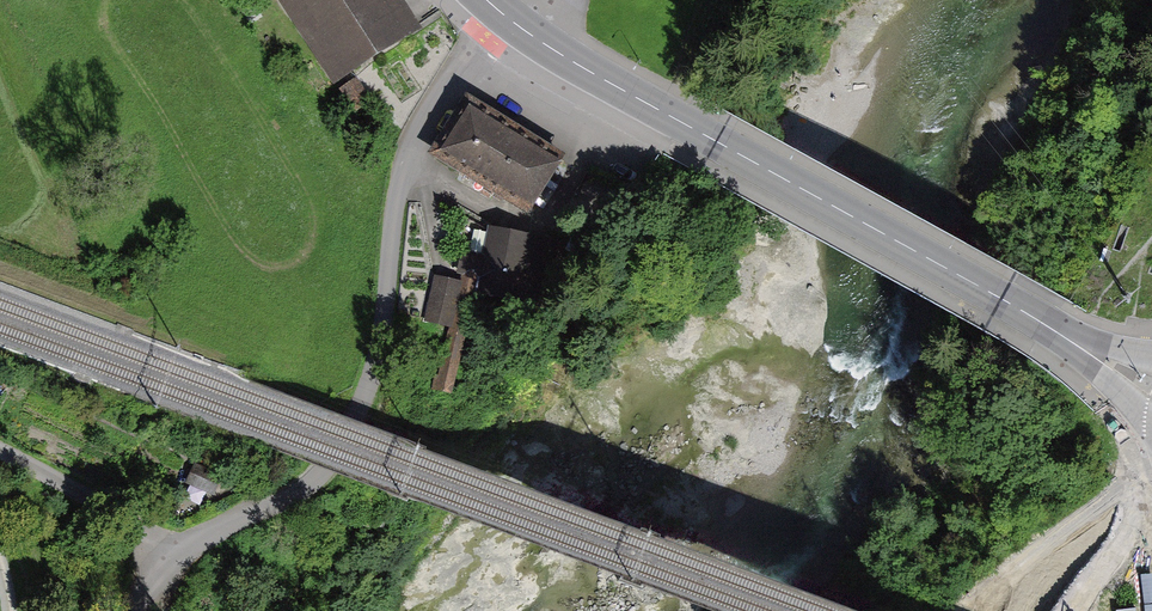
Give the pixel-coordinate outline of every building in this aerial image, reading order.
[(333,79),(422,23),(408,0),(283,0),(333,79)] [(566,146),(464,85),(427,147),(529,208),(566,146)] [(551,231),(488,220),(476,287),(539,298),(551,231)] [(457,275),(430,271),(422,320),(450,324),(457,275)]
